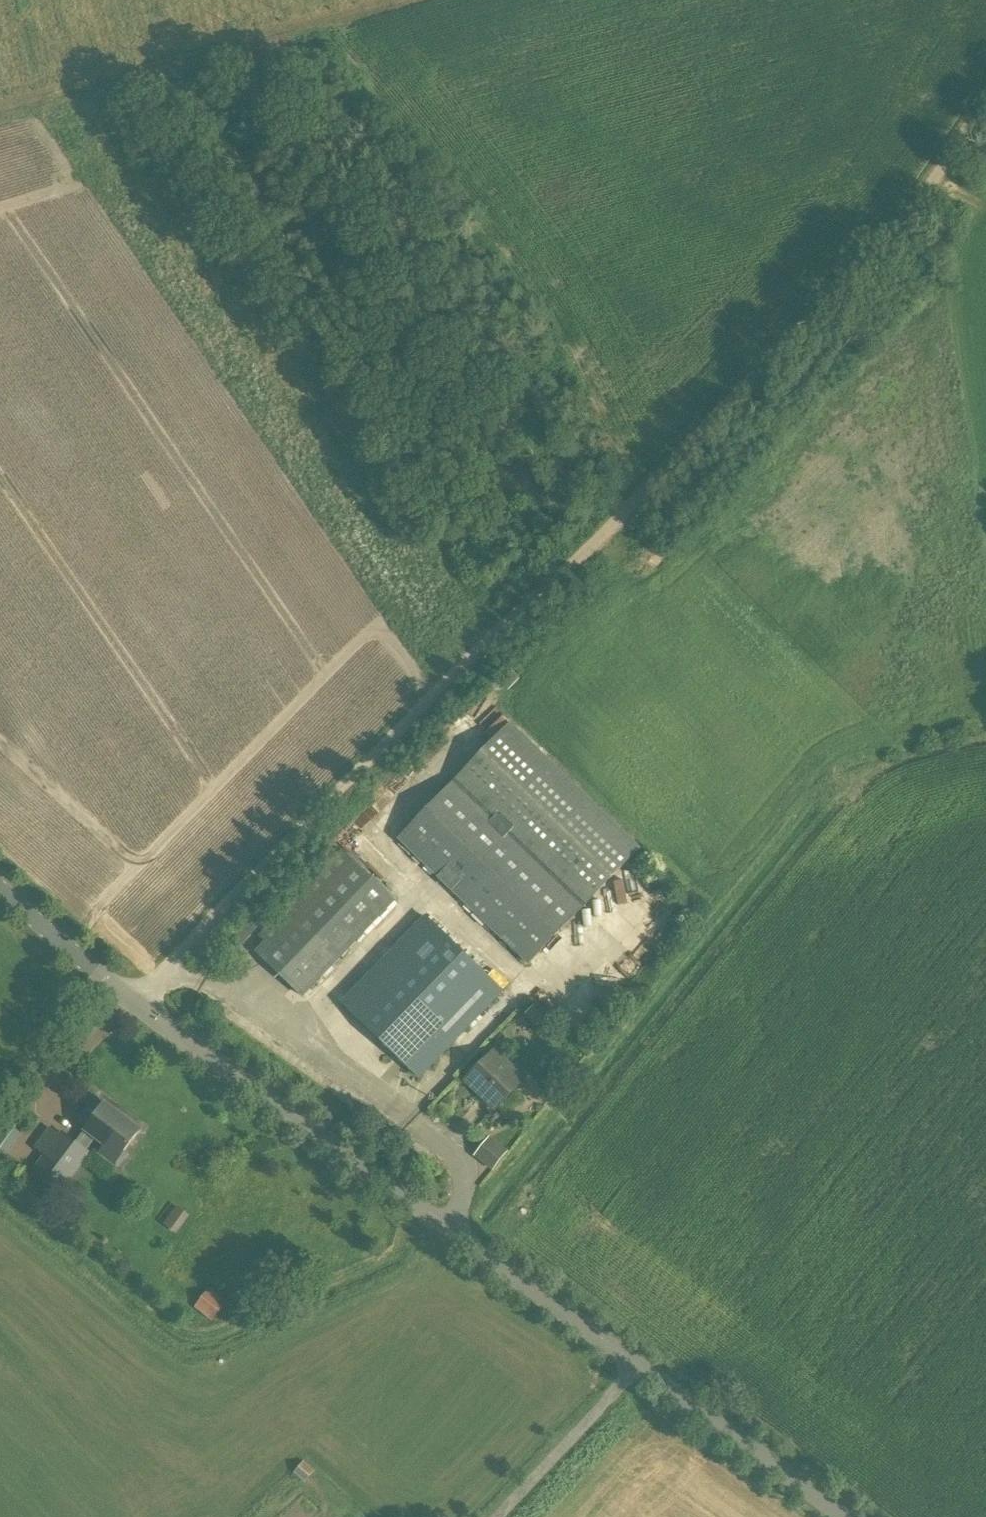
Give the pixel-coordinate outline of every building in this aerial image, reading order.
[(398,838),(529,964),(641,847),(511,721),(398,838)] [(256,952),(304,998),(397,900),(343,849),(258,937),(265,942),(256,952)] [(503,991),(426,917),(343,1003),(420,1078),(503,991)] [(525,1014),(536,1025),(545,1016),(534,1004),(525,1014)] [(466,1080),(496,1109),(525,1078),(495,1050),(466,1080)] [(86,1130),(77,1142),(87,1150),(97,1138),(106,1145),(101,1151),(119,1165),(126,1155),(125,1153),(141,1131),(104,1103),(104,1104),(95,1098),(79,1120),(87,1126),(85,1129),(86,1130)] [(90,1152),(87,1150),(77,1142),(63,1132),(61,1135),(50,1127),(35,1148),(45,1155),(32,1173),(59,1194),(90,1152)] [(164,1224),(177,1233),(190,1215),(177,1206),(164,1224)] [(194,1307),(213,1322),(228,1302),(209,1288),(194,1307)] [(304,1461),(293,1473),(304,1483),(315,1471),(304,1461)]
